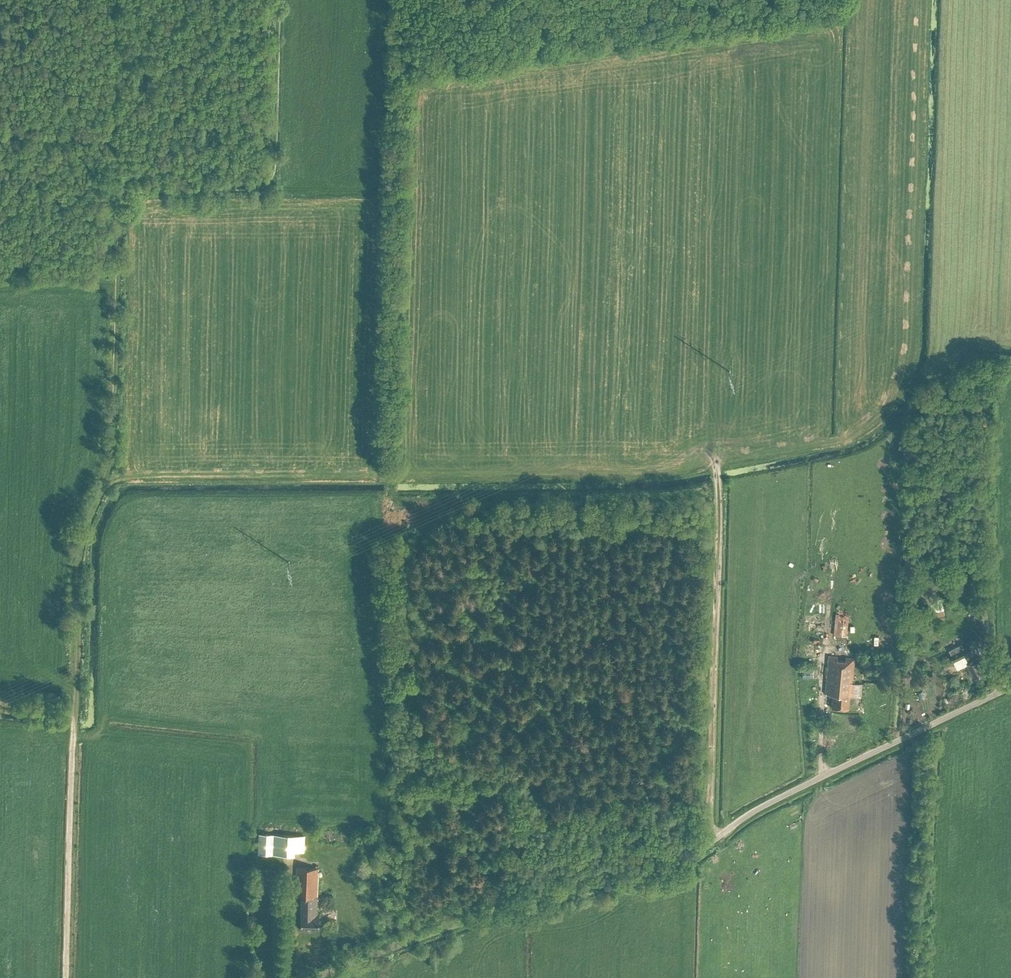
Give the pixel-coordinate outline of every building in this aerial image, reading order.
[(934,590),(949,587),(947,578),(932,580),(934,590)] [(989,626),(987,604),(977,605),(979,627),(989,626)] [(836,609),(833,634),(846,635),(848,610),(836,609)] [(950,649),(952,653),(955,660),(966,655),(968,659),(966,660),(973,675),(975,674),(977,677),(985,673),(980,663),(982,662),(978,654),(974,656),(972,653),(974,651),(970,644),(964,647),(962,643),(950,649)] [(861,695),(862,682),(853,681),(855,656),(829,654),(825,692),(833,693),(832,706),(849,707),(849,702),(854,702),(855,695),(861,695)] [(305,834),(274,833),(259,832),(258,851),(295,852),(295,848),(305,849),(305,834)] [(318,928),(319,914),(317,914),(319,866),(297,865),(296,894),(302,894),(301,906),(302,906),(302,913),(301,913),(300,927),(318,928)]
